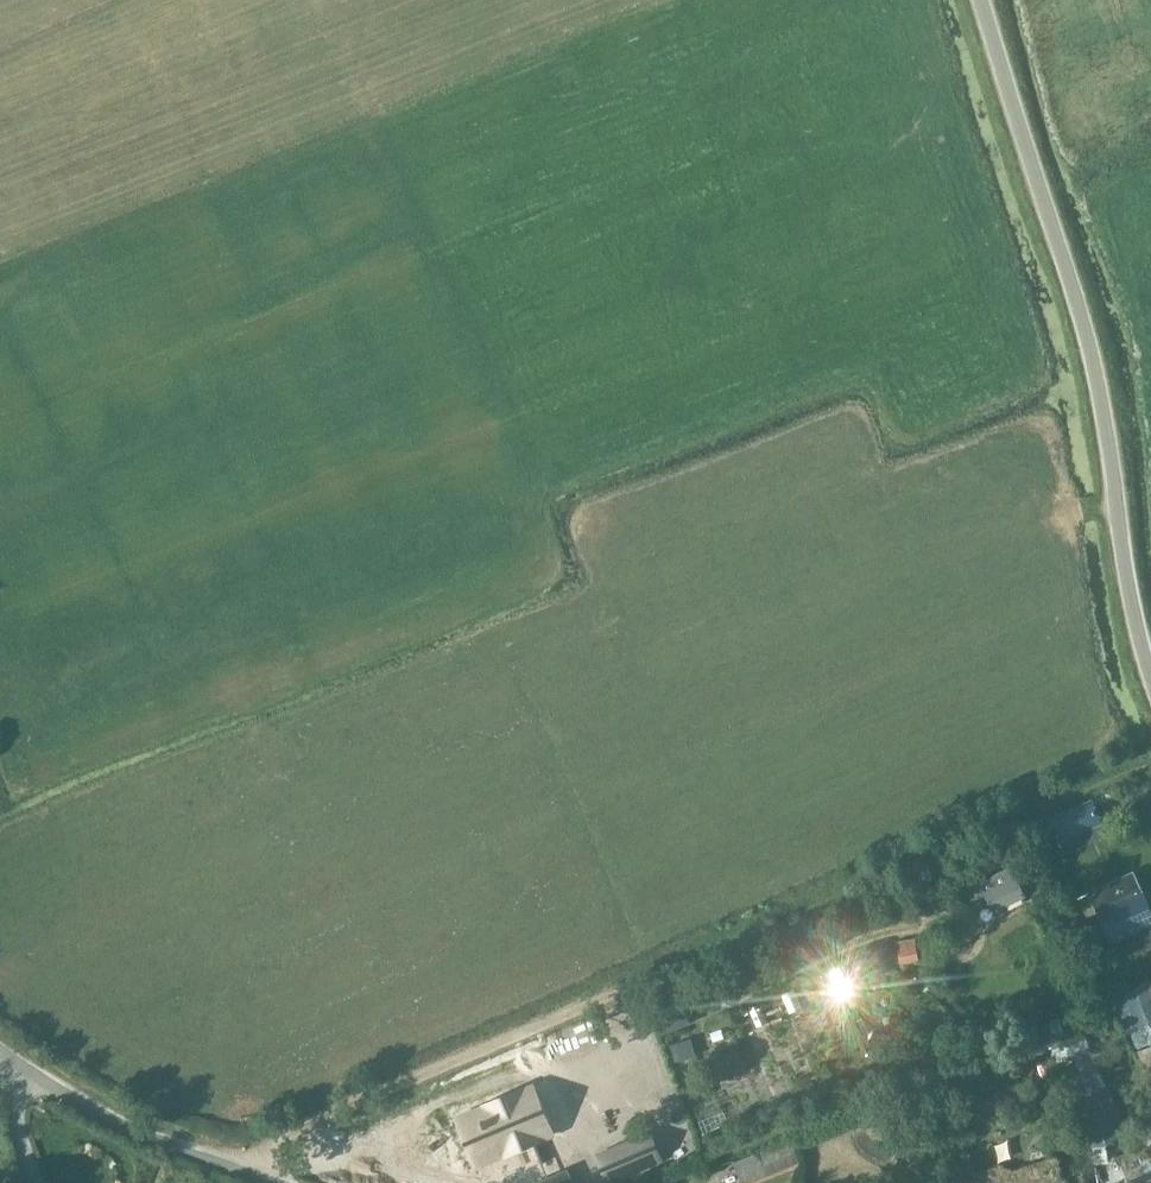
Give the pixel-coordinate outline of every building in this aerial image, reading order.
[(1049,824),(1045,826),(1050,837),(1055,835),(1059,844),(1060,843),(1103,825),(1104,824),(1093,799),(1047,819),(1049,824)] [(966,890),(972,902),(986,896),(993,913),(997,911),(998,914),(1009,909),(1012,915),(1026,909),(1021,898),(1025,897),(1026,896),(1027,894),(1027,892),(1026,890),(1024,889),(1022,889),(1017,879),(1016,880),(1010,868),(966,890)] [(1079,900),(1102,950),(1150,928),(1150,914),(1133,876),(1079,900)] [(1139,937),(1145,950),(1150,947),(1150,931),(1139,937)] [(896,942),(900,965),(919,962),(915,939),(896,942)] [(1115,1000),(1115,1002),(1129,1033),(1129,1034),(1132,1033),(1144,1028),(1150,1025),(1150,985),(1115,1000)] [(1107,1144),(1122,1128),(1087,1038),(1085,1039),(1052,1050),(1072,1100),(1069,1100),(1085,1142),(1107,1144)] [(686,1043),(673,1047),(678,1064),(691,1060),(686,1043)] [(535,1094),(465,1124),(480,1159),(550,1129),(535,1094)] [(654,1137),(606,1158),(615,1177),(663,1156),(654,1137)] [(792,1143),(790,1139),(735,1163),(744,1182),(754,1182),(800,1163),(792,1143)] [(1134,1182),(1150,1182),(1150,1149),(1125,1159),(1134,1182)] [(983,1182),(1051,1182),(1062,1178),(1055,1162),(1053,1155),(1013,1171),(983,1182)] [(551,1176),(554,1182),(574,1182),(568,1169),(551,1176)]
